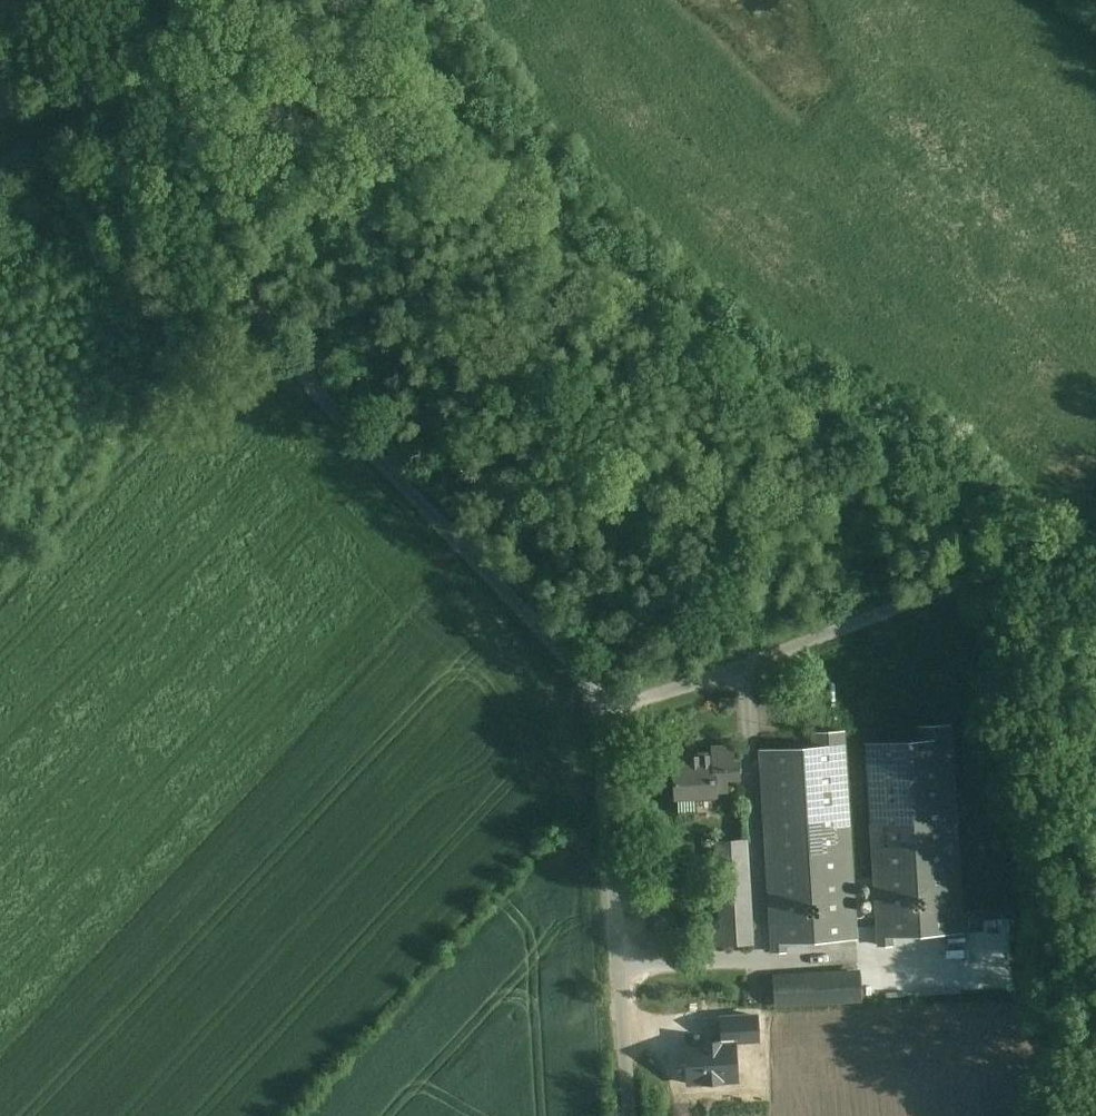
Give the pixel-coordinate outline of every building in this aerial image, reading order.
[(877,936),(964,930),(950,721),(917,723),(918,737),(864,740),(877,936)] [(732,746),(712,747),(713,753),(672,756),(675,798),(676,798),(677,813),(696,812),(695,794),(716,792),(715,790),(727,789),(726,776),(739,775),(738,762),(733,762),(732,746)] [(842,746),(762,751),(774,941),(853,936),(842,746)] [(715,843),(720,922),(750,920),(745,841),(715,843)] [(750,920),(720,922),(721,944),(751,943),(750,920)] [(856,972),(776,977),(777,1003),(858,999),(857,988),(861,987),(861,983),(857,983),(856,972)]
